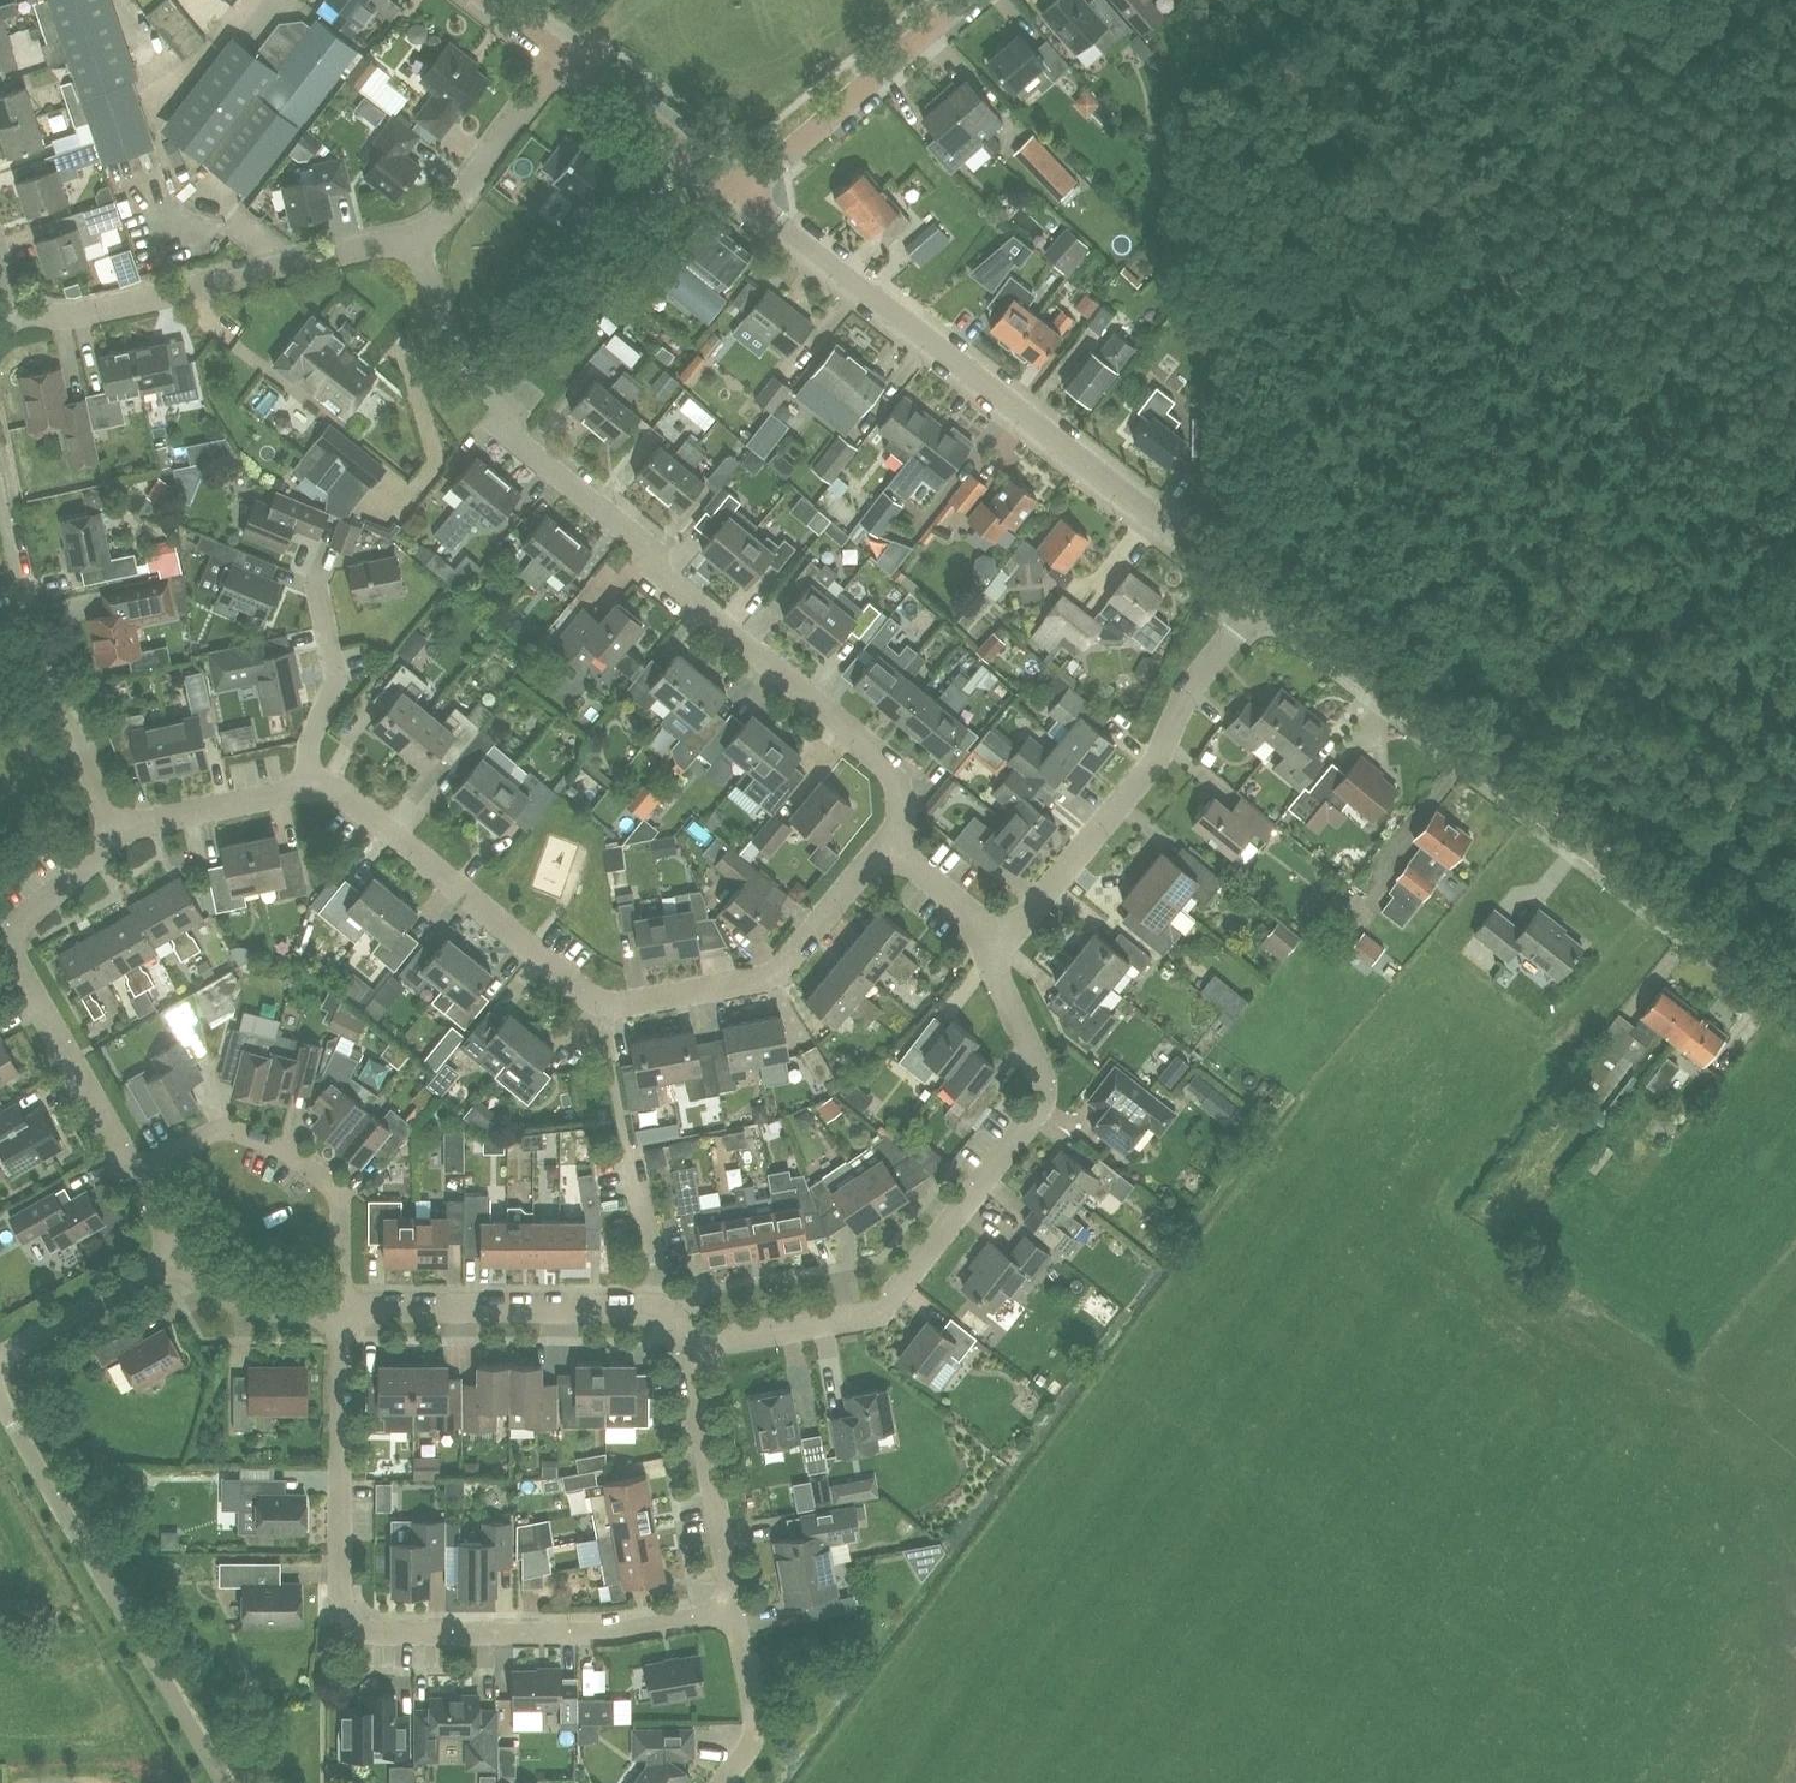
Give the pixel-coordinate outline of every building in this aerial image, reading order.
[(3,17),(20,12),(16,0),(14,0),(0,5),(0,37),(9,34),(3,17)] [(50,0),(40,0),(34,2),(41,23),(56,18),(50,0)] [(91,121),(105,163),(156,146),(134,79),(139,77),(113,0),(51,0),(70,59),(77,79),(83,99),(91,121)] [(176,0),(164,0),(147,14),(184,58),(208,39),(176,0)] [(366,45),(373,36),(368,32),(370,29),(363,24),(377,7),(368,0),(333,0),(345,9),(335,21),(366,45)] [(1091,36),(1104,51),(1132,27),(1108,0),(1091,0),(1088,3),(1085,0),(1058,0),(1043,13),(1076,50),(1091,36)] [(1162,14),(1150,0),(1116,0),(1143,31),(1162,14)] [(62,38),(56,18),(41,23),(48,43),(62,38)] [(249,191),(340,72),(346,77),(364,54),(318,18),(311,26),(303,20),(280,22),(256,54),(234,36),(163,126),(249,191)] [(1046,87),(1070,65),(1048,39),(1035,50),(1020,33),(989,60),(1014,89),(1034,72),(1046,87)] [(9,34),(0,37),(0,70),(19,63),(9,34)] [(62,38),(48,43),(41,45),(48,66),(70,59),(62,38)] [(422,78),(438,90),(417,117),(440,135),(460,108),(464,110),(489,78),(465,60),(468,56),(450,42),(422,78)] [(377,87),(372,92),(404,122),(419,105),(401,88),(406,83),(382,61),(367,77),(377,87)] [(83,99),(77,79),(62,84),(69,104),(83,99)] [(995,110),(968,79),(960,85),(956,80),(941,92),(983,140),(993,153),(1002,146),(991,133),(1002,123),(993,112),(995,110)] [(0,126),(36,114),(26,85),(0,94),(0,125),(0,126)] [(950,168),(973,148),(983,140),(941,92),(929,103),(933,109),(924,117),(940,134),(929,144),(950,168)] [(91,121),(83,99),(69,104),(76,126),(91,121)] [(46,144),(36,114),(0,126),(10,156),(46,144)] [(395,116),(377,139),(360,161),(370,168),(366,175),(397,199),(422,166),(405,154),(420,135),(395,116)] [(324,141),(307,128),(299,140),(315,152),(324,141)] [(591,247),(615,230),(615,229),(597,215),(618,188),(627,177),(582,143),(580,146),(567,136),(544,166),(557,176),(554,180),(555,181),(555,182),(582,203),(565,226),(591,247)] [(1033,138),(1016,154),(1059,198),(1076,182),(1033,138)] [(30,213),(70,199),(63,181),(80,175),(78,167),(102,159),(96,140),(46,157),(51,170),(19,181),(30,213)] [(958,163),(965,179),(993,166),(985,150),(958,163)] [(344,158),(315,165),(317,177),(284,185),(293,223),(333,213),(328,193),(351,188),(344,158)] [(850,181),(834,195),(868,235),(875,228),(887,242),(911,222),(866,168),(850,181)] [(66,231),(39,240),(49,272),(88,259),(84,246),(103,239),(99,227),(123,219),(116,199),(62,217),(66,231)] [(707,217),(676,256),(663,246),(645,269),(677,295),(674,299),(687,310),(691,306),(710,321),(728,297),(720,291),(751,252),(707,217)] [(905,246),(922,265),(951,239),(935,220),(905,246)] [(1043,253),(1064,272),(1088,246),(1067,227),(1043,253)] [(565,270),(551,254),(544,246),(542,248),(523,264),(543,289),(565,270)] [(1000,248),(976,268),(996,283),(1015,259),(1000,248)] [(1038,315),(1026,305),(1034,294),(1012,276),(991,304),(1002,312),(991,326),(1001,334),(1000,339),(1009,346),(1015,345),(1038,315)] [(635,306),(608,282),(596,296),(623,320),(635,306)] [(745,318),(789,352),(813,322),(768,287),(745,318)] [(1103,304),(1088,324),(1101,334),(1116,315),(1103,304)] [(1050,324),(1038,315),(1015,345),(1016,345),(1039,363),(1062,334),(1061,333),(1073,317),(1063,309),(1050,324)] [(377,376),(342,348),(345,344),(331,332),(333,329),(314,313),(274,363),(295,379),(297,377),(346,416),(377,376)] [(360,329),(347,318),(338,329),(352,340),(360,329)] [(1115,330),(1097,353),(1091,349),(1064,383),(1091,404),(1136,347),(1115,330)] [(166,341),(133,348),(142,391),(164,386),(168,402),(200,396),(192,360),(171,364),(166,341)] [(797,394),(846,432),(887,380),(838,342),(797,394)] [(142,391),(133,348),(101,355),(108,390),(87,395),(94,428),(126,421),(121,395),(142,391)] [(61,368),(21,376),(32,429),(63,423),(72,466),(100,460),(87,400),(69,404),(61,368)] [(594,426),(635,377),(625,369),(609,388),(596,377),(571,407),(594,426)] [(775,373),(755,398),(772,412),(793,387),(775,373)] [(644,385),(635,377),(594,426),(617,445),(642,415),(628,404),(644,385)] [(1186,438),(1174,429),(1181,420),(1168,409),(1175,400),(1157,386),(1138,410),(1149,418),(1134,438),(1167,463),(1186,438)] [(906,462),(939,421),(905,395),(880,427),(893,436),(886,446),(906,462)] [(951,430),(939,421),(906,462),(891,481),(907,495),(923,475),(939,487),(974,442),(954,427),(951,430)] [(1194,431),(1194,456),(1209,456),(1209,431),(1194,431)] [(831,482),(858,447),(840,433),(813,467),(831,482)] [(658,491),(697,444),(687,437),(674,454),(660,443),(635,472),(658,491)] [(326,444),(305,470),(334,493),(355,467),(326,444)] [(705,480),(692,469),(706,452),(697,444),(658,491),(681,510),(706,481),(716,490),(741,460),(729,451),(705,480)] [(443,541),(459,522),(500,473),(477,454),(452,484),(466,495),(443,523),(434,534),(443,541)] [(971,471),(949,499),(968,513),(989,486),(971,471)] [(498,522),(523,492),(500,473),(459,522),(443,541),(453,549),(484,510),(498,522)] [(1008,522),(1014,527),(1037,498),(1010,476),(989,503),(984,499),(969,517),(994,537),(1002,527),(1003,528),(1008,522)] [(839,521),(867,499),(854,483),(826,505),(839,521)] [(879,535),(902,504),(883,490),(859,520),(879,535)] [(758,525),(737,507),(742,501),(730,492),(701,527),(712,536),(702,547),(725,566),(752,533),(752,532),(758,525)] [(329,511),(293,496),(287,511),(257,499),(244,532),(284,549),(293,525),(319,536),(329,511)] [(64,519),(73,566),(84,564),(88,583),(140,572),(136,552),(109,558),(99,511),(64,519)] [(530,580),(572,531),(549,511),(521,543),(535,554),(520,572),(530,580)] [(353,553),(365,525),(341,516),(330,544),(353,553)] [(1056,561),(1049,570),(1066,583),(1074,573),(1066,567),(1090,538),(1062,516),(1038,547),(1056,561)] [(594,550),(572,531),(530,580),(539,587),(553,570),(566,582),(594,550)] [(785,537),(779,544),(767,536),(763,541),(752,533),(725,566),(747,584),(767,560),(778,569),(797,546),(785,537)] [(218,539),(212,555),(197,587),(220,596),(266,615),(280,582),(243,567),(249,551),(218,539)] [(186,547),(166,548),(168,579),(188,578),(186,547)] [(460,591),(470,579),(437,550),(427,562),(460,591)] [(358,600),(405,590),(398,555),(350,565),(358,600)] [(873,555),(856,558),(859,582),(877,579),(873,555)] [(824,590),(829,584),(839,571),(827,562),(823,567),(812,558),(794,581),(805,590),(784,614),(807,633),(835,599),(834,599),(824,590)] [(983,592),(995,602),(1009,585),(1006,582),(1012,575),(1002,567),(983,592)] [(1131,569),(1101,609),(1133,633),(1163,593),(1131,569)] [(142,654),(135,621),(175,612),(169,582),(106,595),(110,613),(90,618),(100,662),(142,654)] [(860,636),(881,610),(870,601),(864,608),(842,590),(834,599),(835,599),(807,633),(829,651),(849,627),(860,636)] [(1051,648),(1083,609),(1064,594),(1033,633),(1051,648)] [(583,666),(597,649),(612,661),(644,623),(618,601),(602,620),(586,607),(556,643),(583,666)] [(1101,623),(1083,609),(1051,648),(1052,649),(1059,641),(1076,655),(1101,623)] [(976,637),(1004,663),(1022,644),(993,618),(976,637)] [(299,670),(294,649),(266,655),(263,638),(209,650),(217,687),(259,678),(266,711),(301,703),(294,671),(299,670)] [(429,683),(409,666),(429,641),(425,638),(404,662),(404,661),(374,699),(387,709),(374,725),(400,747),(430,711),(416,699),(429,683)] [(877,700),(918,650),(908,642),(900,653),(887,642),(879,651),(876,654),(854,681),(877,700)] [(924,688),(911,677),(927,658),(918,650),(877,700),(899,718),(924,688)] [(676,706),(705,672),(679,651),(665,668),(652,657),(625,689),(648,709),(661,694),(676,706)] [(1153,681),(1171,667),(1163,656),(1145,670),(1153,681)] [(972,694),(971,693),(990,670),(983,664),(964,688),(962,686),(922,736),(944,755),(958,738),(968,746),(979,732),(956,714),(972,694)] [(185,674),(192,709),(212,704),(204,670),(185,674)] [(727,691),(705,672),(676,706),(690,718),(678,733),(700,751),(733,711),(731,709),(725,716),(713,707),(727,691)] [(922,736),(962,686),(953,679),(937,698),(924,688),(899,718),(922,736)] [(1071,727),(1062,738),(1096,766),(1116,741),(1098,727),(1108,716),(1070,686),(1050,710),(1071,727)] [(1265,756),(1306,706),(1282,687),(1262,711),(1250,701),(1229,727),(1265,756)] [(453,762),(481,727),(495,711),(480,699),(467,714),(457,705),(444,722),(430,711),(400,747),(426,768),(439,751),(453,762)] [(1330,726),(1306,706),(1265,756),(1265,757),(1278,741),(1289,751),(1275,767),(1301,788),(1323,761),(1311,750),(1330,726)] [(751,767),(779,733),(755,713),(747,723),(733,711),(700,751),(714,762),(721,753),(732,763),(738,756),(751,767)] [(177,771),(166,721),(147,725),(144,712),(105,720),(120,761),(139,757),(144,778),(177,771)] [(199,714),(166,721),(177,771),(209,764),(199,714)] [(478,811),(508,776),(519,762),(494,742),(497,740),(481,727),(453,762),(450,765),(465,777),(454,791),(478,811)] [(803,753),(779,733),(751,767),(758,773),(745,788),(774,812),(775,813),(776,811),(808,773),(795,763),(803,753)] [(1096,766),(1062,738),(1050,752),(1030,736),(1011,759),(1018,765),(1055,796),(1064,786),(1074,794),(1096,766)] [(690,780),(699,771),(675,745),(665,754),(690,780)] [(1333,760),(1310,788),(1306,784),(1289,805),(1308,821),(1327,797),(1342,809),(1351,798),(1373,817),(1397,788),(1373,768),(1376,764),(1362,753),(1347,771),(1333,760)] [(1044,810),(1055,796),(1018,765),(997,790),(1015,805),(1005,817),(1037,844),(1057,820),(1044,810)] [(528,829),(558,792),(571,777),(566,773),(553,787),(531,769),(518,784),(508,776),(478,811),(482,814),(479,818),(497,832),(500,828),(502,830),(513,817),(528,829)] [(853,804),(823,780),(792,817),(822,841),(853,804)] [(941,806),(952,817),(973,794),(962,783),(941,806)] [(948,794),(940,786),(921,809),(930,816),(948,794)] [(1193,821),(1234,855),(1249,838),(1259,846),(1279,823),(1242,794),(1231,808),(1215,794),(1193,821)] [(1382,908),(1403,924),(1473,835),(1438,808),(1416,837),(1424,843),(1398,876),(1399,877),(1390,889),(1394,892),(1382,908)] [(794,827),(776,811),(775,813),(774,812),(752,838),(772,854),(794,827)] [(1037,844),(1005,817),(995,829),(976,813),(955,839),(992,870),(1003,857),(1017,869),(1037,844)] [(277,833),(250,839),(260,887),(275,883),(278,898),(309,892),(299,847),(281,851),(277,833)] [(776,882),(740,853),(742,851),(720,833),(718,834),(730,845),(715,864),(742,886),(724,907),(759,936),(781,908),(766,895),(776,882)] [(260,887),(250,839),(223,845),(227,863),(209,867),(218,911),(248,904),(245,890),(260,887)] [(627,867),(623,843),(605,846),(609,870),(627,867)] [(1163,849),(1143,874),(1179,903),(1191,890),(1206,902),(1225,878),(1186,846),(1175,859),(1163,849)] [(1198,918),(1179,903),(1143,874),(1123,898),(1135,907),(1125,920),(1164,952),(1183,929),(1187,932),(1198,918)] [(370,925),(397,893),(375,875),(361,892),(346,880),(332,896),(323,888),(311,903),(320,911),(343,929),(356,914),(370,925)] [(182,876),(156,891),(192,954),(202,949),(194,934),(190,932),(188,927),(205,917),(182,876)] [(702,888),(690,890),(676,892),(679,910),(666,912),(673,954),(700,949),(695,918),(709,916),(707,898),(702,888)] [(192,954),(156,891),(130,905),(134,912),(156,945),(172,936),(175,942),(175,946),(183,959),(192,954)] [(673,954),(666,912),(637,917),(633,891),(617,894),(624,930),(638,928),(643,959),(673,954)] [(419,911),(397,893),(370,925),(384,937),(373,951),(396,970),(420,940),(405,928),(419,911)] [(1507,958),(1519,945),(1559,976),(1583,944),(1558,924),(1559,923),(1540,908),(1522,930),(1495,908),(1475,933),(1507,958)] [(881,909),(862,932),(912,973),(918,979),(926,969),(920,963),(900,947),(911,934),(881,909)] [(156,945),(134,912),(110,925),(146,989),(155,984),(148,970),(144,968),(141,962),(159,952),(156,945)] [(146,989),(110,925),(84,940),(108,981),(126,971),(129,977),(129,982),(136,994),(146,989)] [(1387,946),(1365,929),(1352,946),(1373,963),(1387,946)] [(1096,931),(1077,955),(1112,983),(1124,968),(1131,974),(1137,973),(1141,968),(1143,970),(1154,956),(1123,930),(1112,944),(1096,931)] [(912,973),(862,932),(844,954),(874,979),(885,966),(904,982),(912,973)] [(432,976),(445,987),(472,953),(469,951),(472,948),(456,934),(453,938),(450,935),(436,953),(424,944),(400,974),(420,991),(432,976)] [(108,981),(84,940),(59,954),(83,995),(95,1018),(105,1012),(98,998),(94,996),(91,991),(108,981)] [(479,989),(494,971),(472,953),(445,987),(433,1001),(466,1027),(490,998),(479,989)] [(863,992),(874,979),(844,954),(826,976),(875,1017),(883,1008),(863,992)] [(1098,1001),(1103,993),(1112,983),(1077,955),(1057,979),(1073,993),(1058,1011),(1081,1031),(1080,1033),(1095,1045),(1101,1037),(1118,1016),(1098,1001)] [(875,1017),(826,976),(807,999),(837,1024),(848,1010),(867,1026),(875,1017)] [(1658,1028),(1673,1039),(1675,1041),(1699,1011),(1665,984),(1635,1023),(1620,1011),(1599,1039),(1603,1042),(1574,1078),(1602,1100),(1658,1028)] [(218,1009),(236,1005),(233,991),(215,995),(218,1009)] [(508,1061),(533,1030),(511,1011),(502,1022),(489,1011),(461,1046),(483,1063),(494,1050),(508,1061)] [(1726,1032),(1699,1011),(1675,1041),(1703,1063),(1726,1032)] [(782,1014),(754,1019),(761,1061),(790,1056),(782,1014)] [(950,1073),(977,1039),(953,1020),(948,1027),(935,1016),(901,1060),(926,1080),(939,1065),(949,1073),(950,1073)] [(761,1061),(754,1019),(726,1024),(730,1047),(712,1050),(719,1093),(721,1093),(720,1090),(737,1087),(736,1078),(748,1075),(746,1064),(761,1061)] [(262,1093),(276,1038),(263,1034),(235,1027),(221,1077),(237,1081),(234,1091),(263,1099),(264,1094),(262,1093)] [(555,1048),(533,1030),(508,1061),(496,1074),(530,1101),(546,1081),(535,1072),(541,1066),(555,1048)] [(719,1093),(712,1050),(699,1053),(695,1030),(664,1035),(671,1077),(686,1074),(691,1098),(719,1093)] [(291,1101),(294,1091),(309,1095),(311,1088),(322,1045),(294,1037),(277,1033),(276,1038),(262,1093),(264,1094),(291,1101)] [(378,1094),(351,1076),(360,1058),(349,1053),(355,1041),(356,1041),(357,1040),(342,1034),(342,1035),(322,1073),(314,1089),(306,1104),(320,1116),(314,1124),(338,1144),(367,1108),(376,1097),(378,1094)] [(671,1077),(664,1035),(633,1041),(637,1062),(623,1064),(631,1109),(661,1104),(657,1079),(671,1077)] [(19,1070),(2,1039),(0,1040),(0,1081),(19,1070)] [(978,1040),(977,1039),(950,1073),(949,1073),(943,1081),(960,1094),(950,1107),(946,1113),(947,1122),(963,1135),(971,1124),(977,1128),(994,1107),(989,1103),(1004,1084),(991,1073),(997,1066),(972,1047),(978,1040)] [(150,1113),(164,1105),(172,1118),(199,1102),(189,1084),(201,1077),(181,1041),(154,1057),(162,1070),(150,1077),(146,1070),(130,1079),(150,1113)] [(834,1073),(818,1044),(802,1052),(819,1082),(834,1073)] [(1658,1072),(1675,1084),(1683,1073),(1667,1060),(1658,1072)] [(1179,1113),(1148,1089),(1116,1064),(1090,1099),(1105,1111),(1093,1126),(1126,1151),(1148,1123),(1163,1134),(1179,1113)] [(378,1083),(389,1096),(402,1084),(390,1072),(378,1083)] [(1624,1123),(1641,1102),(1631,1095),(1615,1116),(1624,1123)] [(2,1147),(15,1171),(62,1145),(41,1108),(24,1118),(16,1103),(0,1112),(0,1148),(2,1147)] [(381,1119),(367,1108),(338,1144),(362,1164),(374,1150),(386,1160),(415,1126),(392,1106),(381,1119)] [(745,1129),(734,1131),(737,1147),(748,1145),(745,1129)] [(465,1169),(465,1131),(446,1131),(446,1169),(465,1169)] [(543,1131),(532,1133),(534,1148),(545,1147),(543,1131)] [(737,1147),(734,1131),(724,1133),(727,1149),(737,1147)] [(534,1148),(532,1133),(523,1133),(524,1149),(534,1148)] [(883,1157),(858,1174),(883,1211),(909,1194),(892,1168),(911,1154),(886,1134),(873,1143),(883,1157)] [(905,1173),(926,1192),(952,1161),(931,1143),(905,1173)] [(1123,1199),(1135,1183),(1100,1156),(1089,1169),(1063,1148),(1044,1173),(1082,1200),(1091,1189),(1102,1199),(1111,1188),(1123,1199)] [(883,1211),(858,1174),(848,1159),(810,1185),(819,1209),(821,1215),(840,1203),(857,1228),(883,1211)] [(732,1259),(721,1204),(703,1207),(695,1165),(674,1169),(685,1231),(699,1229),(705,1264),(732,1259)] [(602,1213),(597,1191),(593,1172),(579,1175),(582,1194),(587,1219),(562,1219),(562,1262),(587,1262),(587,1228),(602,1228),(602,1213)] [(803,1212),(819,1209),(810,1185),(805,1173),(793,1175),(795,1186),(773,1190),(774,1195),(773,1195),(783,1250),(809,1245),(803,1212)] [(1084,1222),(1072,1213),(1082,1200),(1044,1173),(1024,1197),(1036,1206),(1025,1219),(1068,1252),(1079,1239),(1073,1235),(1084,1222)] [(758,1255),(743,1179),(736,1180),(737,1186),(735,1187),(738,1201),(721,1204),(732,1259),(758,1255)] [(783,1250),(773,1195),(757,1198),(754,1183),(746,1185),(744,1179),(743,1179),(758,1255),(783,1250)] [(24,1239),(41,1230),(57,1234),(63,1244),(105,1221),(88,1191),(73,1200),(66,1186),(11,1216),(24,1239)] [(509,1262),(508,1219),(489,1219),(489,1193),(465,1194),(465,1240),(468,1240),(468,1245),(484,1245),(483,1262),(509,1262)] [(465,1240),(465,1194),(465,1199),(448,1198),(448,1207),(431,1207),(431,1215),(417,1215),(418,1263),(448,1263),(448,1240),(465,1240)] [(418,1263),(417,1215),(403,1215),(403,1199),(370,1200),(370,1241),(387,1241),(387,1262),(418,1263)] [(535,1262),(535,1210),(528,1210),(524,1205),(510,1205),(510,1219),(508,1219),(509,1262),(535,1262)] [(562,1262),(562,1219),(536,1219),(536,1210),(535,1210),(535,1262),(562,1262)] [(994,1309),(1020,1277),(1029,1284),(1053,1255),(1027,1235),(1010,1255),(991,1240),(972,1264),(977,1268),(964,1285),(994,1309)] [(928,1378),(950,1351),(960,1359),(978,1337),(952,1316),(941,1329),(929,1319),(899,1356),(928,1378)] [(120,1354),(138,1385),(182,1360),(164,1328),(145,1339),(137,1325),(95,1349),(103,1364),(120,1354)] [(415,1428),(415,1365),(381,1365),(381,1401),(367,1401),(367,1430),(386,1430),(386,1428),(415,1428)] [(463,1425),(463,1383),(463,1377),(449,1377),(449,1365),(415,1365),(415,1428),(415,1430),(434,1429),(434,1425),(463,1425)] [(480,1383),(463,1383),(463,1425),(463,1428),(497,1428),(497,1408),(511,1408),(511,1365),(480,1365),(480,1383)] [(511,1365),(511,1408),(511,1425),(559,1425),(559,1397),(542,1397),(542,1365),(511,1365)] [(607,1408),(607,1365),(578,1365),(578,1397),(564,1397),(564,1425),(594,1425),(594,1408),(607,1408)] [(636,1365),(607,1365),(607,1408),(621,1408),(621,1416),(635,1416),(635,1425),(650,1425),(650,1396),(636,1396),(636,1365)] [(235,1429),(252,1429),(252,1411),(308,1411),(308,1367),(252,1367),(252,1379),(235,1379),(235,1429)] [(894,1429),(887,1388),(847,1396),(850,1414),(833,1417),(840,1455),(879,1448),(876,1432),(894,1429)] [(792,1391),(752,1398),(761,1448),(801,1441),(792,1391)] [(145,1467),(107,1468),(106,1490),(126,1489),(126,1500),(144,1500),(144,1489),(146,1489),(145,1467)] [(599,1484),(596,1469),(563,1475),(566,1490),(599,1484)] [(818,1506),(832,1503),(826,1470),(812,1473),(818,1506)] [(606,1482),(608,1491),(591,1494),(594,1510),(652,1500),(647,1474),(606,1482)] [(307,1494),(275,1494),(275,1477),(225,1477),(224,1508),(259,1508),(259,1531),(307,1531),(307,1494)] [(657,1525),(652,1500),(594,1510),(597,1527),(599,1537),(657,1525)] [(857,1505),(846,1507),(803,1515),(807,1535),(777,1540),(782,1570),(832,1561),(829,1543),(863,1537),(857,1505)] [(430,1593),(430,1567),(447,1567),(447,1521),(413,1521),(413,1541),(394,1541),(394,1593),(430,1593)] [(497,1593),(497,1566),(512,1566),(512,1522),(485,1522),(485,1541),(461,1541),(461,1593),(497,1593)] [(538,1541),(535,1522),(518,1525),(518,1545),(538,1541)] [(661,1550),(657,1525),(599,1537),(603,1561),(661,1550)] [(526,1561),(541,1558),(540,1547),(524,1550),(526,1561)] [(666,1577),(661,1550),(603,1561),(607,1581),(609,1581),(613,1600),(627,1597),(625,1585),(666,1577)] [(839,1597),(832,1561),(782,1570),(788,1602),(821,1596),(824,1615),(857,1609),(855,1594),(839,1597)] [(245,1585),(245,1624),(301,1624),(302,1584),(257,1583),(257,1562),(221,1562),(221,1585),(245,1585)] [(524,1587),(545,1586),(545,1572),(524,1576),(524,1587)] [(648,1664),(655,1702),(704,1693),(701,1678),(704,1678),(700,1655),(648,1664)] [(514,1670),(515,1707),(562,1706),(562,1727),(579,1727),(579,1723),(578,1699),(562,1699),(562,1670),(514,1670)] [(410,1755),(410,1725),(410,1713),(396,1713),(396,1695),(362,1695),(362,1709),(343,1709),(343,1757),(376,1757),(376,1743),(395,1743),(395,1755),(410,1755)] [(497,1759),(497,1728),(497,1708),(480,1708),(480,1695),(464,1695),(464,1697),(432,1697),(432,1719),(415,1719),(415,1757),(436,1757),(436,1734),(479,1734),(479,1759),(497,1759)] [(615,1698),(578,1699),(579,1723),(615,1722),(615,1698)] [(693,1735),(693,1730),(635,1730),(636,1755),(651,1755),(652,1762),(636,1782),(684,1782),(691,1774),(683,1769),(683,1755),(693,1755),(693,1735)] [(401,1782),(423,1782),(422,1763),(400,1764),(401,1782)]
